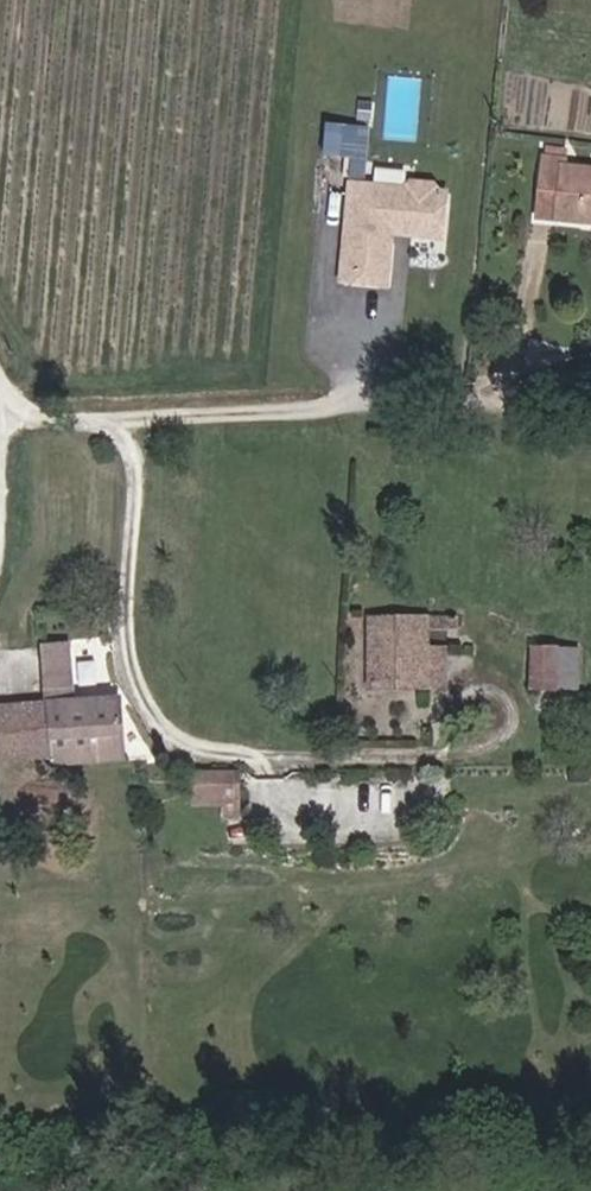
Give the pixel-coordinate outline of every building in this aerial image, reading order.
[(590,203),(590,161),(565,159),(567,110),(539,111),(534,180),(554,181),(553,211),(584,214),(585,202),(590,203)] [(334,120),(331,159),(373,162),(377,123),(334,120)] [(533,209),(553,211),(554,181),(534,180),(533,209)] [(388,285),(389,239),(386,236),(393,229),(396,233),(439,234),(441,190),(433,190),(427,183),(410,182),(403,188),(347,186),(343,283),(388,285)] [(371,676),(451,673),(450,638),(428,638),(429,623),(449,621),(449,610),(370,612),(371,676)] [(20,650),(51,650),(50,626),(49,615),(28,616),(20,615),(20,650)] [(66,659),(72,658),(72,625),(50,626),(51,650),(53,691),(56,749),(124,746),(121,688),(68,690),(66,659)] [(555,674),(590,672),(589,631),(554,632),(555,674)] [(543,674),(555,674),(554,632),(542,632),(543,674)] [(56,749),(53,691),(0,693),(0,751),(56,749)] [(189,789),(245,787),(245,766),(188,768),(189,789)]
